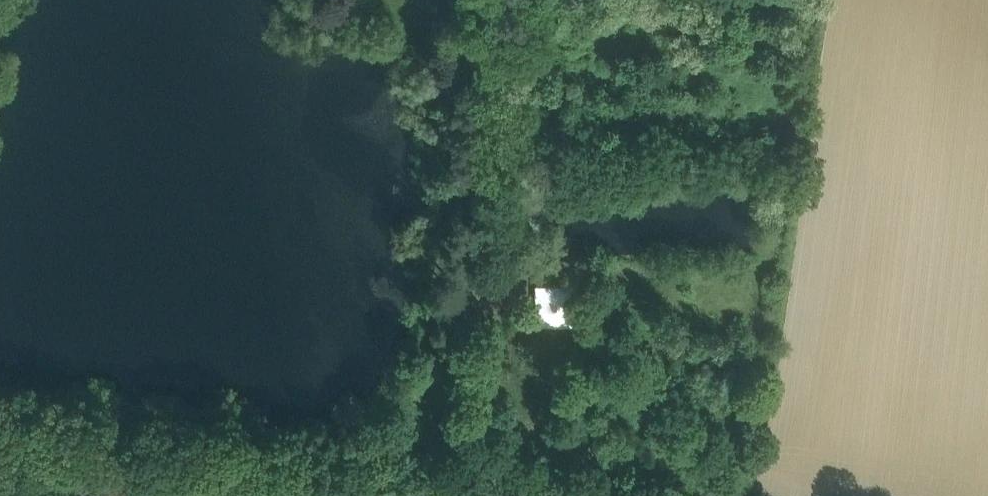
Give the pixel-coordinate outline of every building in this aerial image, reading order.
[(576,325),(577,284),(536,283),(535,325),(576,325)]
